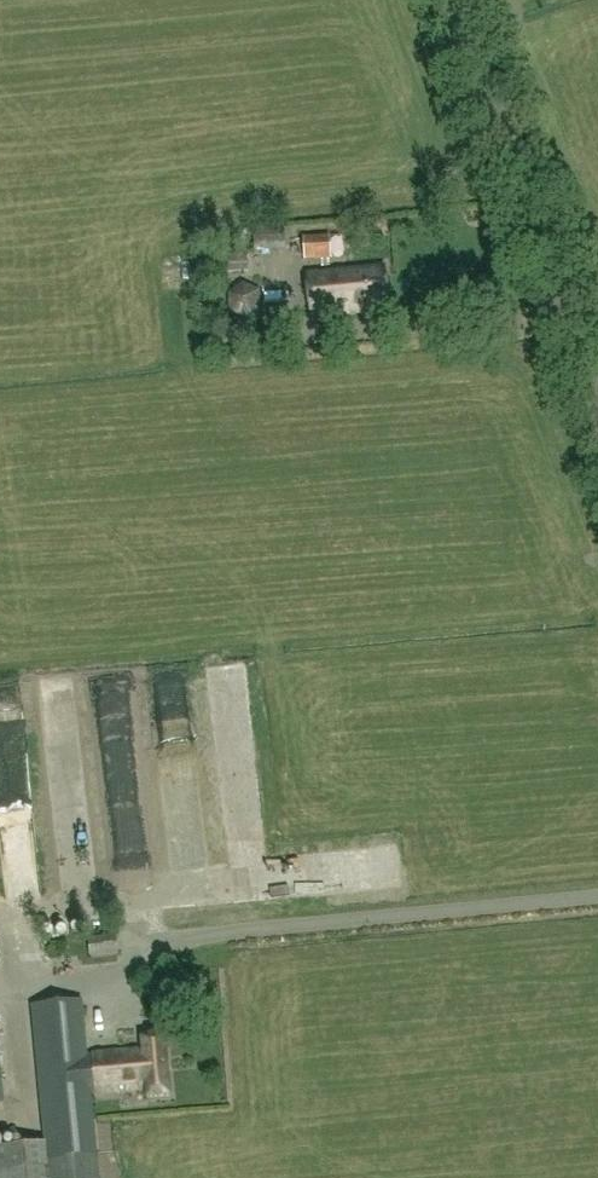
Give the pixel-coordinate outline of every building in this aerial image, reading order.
[(304,261),(329,259),(330,236),(301,237),(304,261)] [(226,281),(227,274),(246,272),(246,252),(191,255),(192,283),(226,281)] [(310,317),(388,309),(384,267),(306,275),(310,317)] [(226,296),(227,310),(240,317),(246,320),(260,310),(258,289),(238,285),(226,296)] [(11,881),(46,880),(46,864),(11,864),(11,881)] [(116,934),(88,936),(89,957),(118,955),(116,934)] [(43,1144),(0,1146),(0,1177),(98,1177),(93,1092),(145,1089),(145,1096),(167,1095),(163,1032),(141,1034),(142,1049),(86,1053),(83,1002),(34,1005),(43,1144)]
